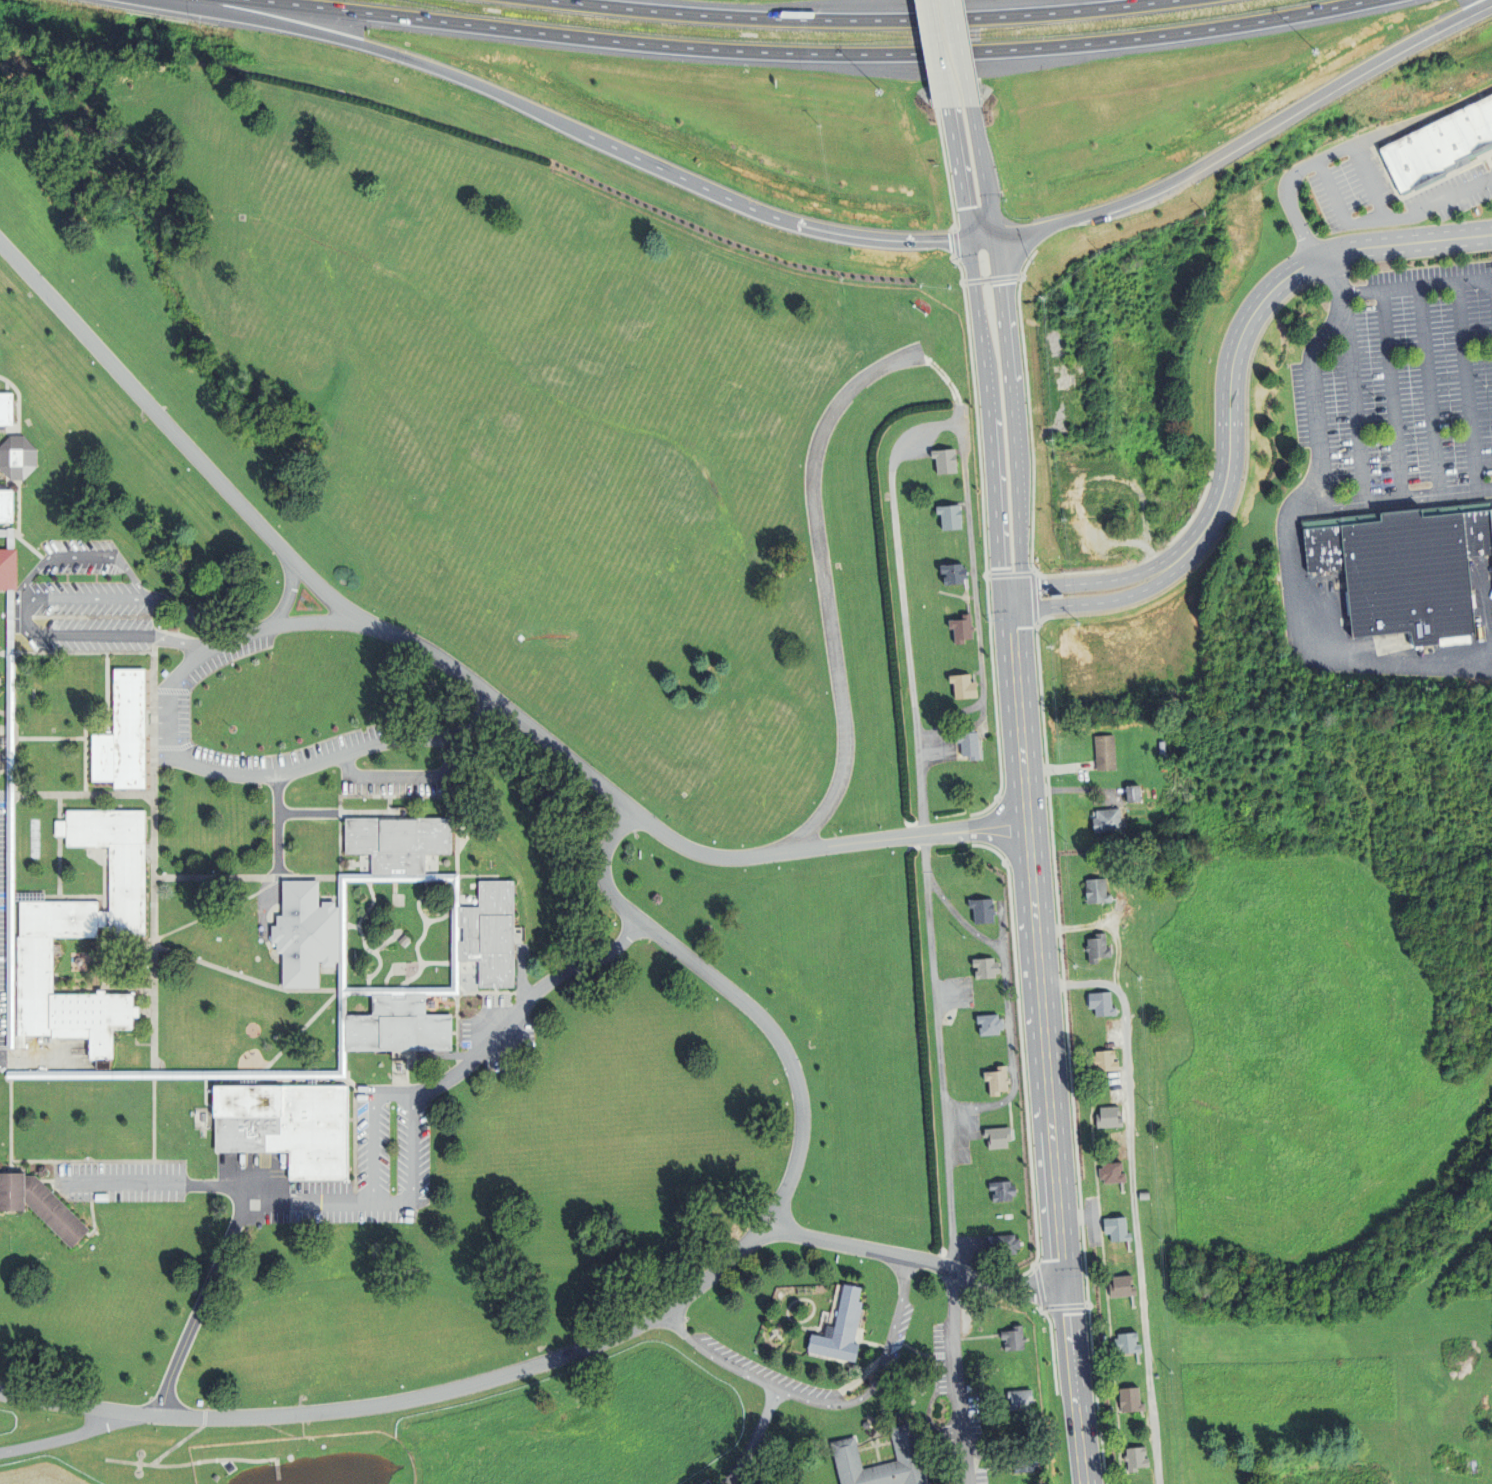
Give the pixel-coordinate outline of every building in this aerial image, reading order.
[(1402,194),(1411,189),(1412,191),(1447,174),(1445,169),(1456,164),(1455,161),(1472,153),(1472,154),(1491,144),(1491,95),(1380,149),(1402,194)] [(953,476),(953,451),(933,451),(933,476),(953,476)] [(1420,518),(1420,510),(1488,503),(1487,511),(1420,518)] [(937,507),(937,532),(958,532),(958,507),(937,507)] [(1349,637),(1342,569),(1338,526),(1377,522),(1377,514),(1420,510),(1420,518),(1461,514),(1465,559),(1472,634),(1436,638),(1437,644),(1410,647),(1408,631),(1349,637)] [(1461,514),(1465,559),(1491,556),(1487,511),(1461,514)] [(1301,530),(1300,522),(1377,514),(1377,522),(1301,530)] [(1301,530),(1305,573),(1342,569),(1338,526),(1301,530)] [(938,586),(963,586),(963,566),(938,566),(938,586)] [(970,642),(970,617),(946,617),(946,628),(951,628),(951,642),(970,642)] [(88,781),(111,781),(111,790),(144,789),(144,668),(110,668),(110,734),(88,734),(88,781)] [(973,682),(968,682),(968,675),(950,675),(951,698),(974,697),(973,682)] [(978,758),(975,731),(954,734),(957,760),(978,758)] [(1097,760),(1095,736),(1116,735),(1118,769),(1098,771),(1098,769),(1097,760)] [(1126,787),(1140,785),(1141,802),(1127,803),(1126,792),(1126,787)] [(1121,807),(1123,821),(1127,821),(1128,828),(1123,829),(1124,830),(1096,833),(1094,819),(1098,818),(1097,810),(1106,809),(1121,807)] [(7,902),(8,1048),(26,1048),(25,1038),(90,1037),(90,1059),(113,1059),(113,1030),(133,1030),(133,994),(52,994),(52,938),(143,937),(142,810),(62,811),(62,822),(52,822),(52,836),(63,836),(63,847),(105,846),(106,911),(96,911),(96,901),(7,902)] [(441,1014),(467,961),(476,961),(476,988),(512,988),(510,880),(475,881),(476,907),(456,908),(456,873),(423,874),(423,856),(449,855),(448,817),(341,818),(341,854),(368,854),(368,874),(335,874),(336,902),(276,873),(278,988),(314,988),(338,1078),(345,1078),(345,1051),(450,1050),(450,1014),(441,1014)] [(1091,903),(1091,898),(1088,898),(1088,888),(1089,887),(1089,880),(1107,878),(1109,902),(1091,903)] [(990,923),(990,899),(968,899),(968,923),(990,923)] [(1091,964),(1090,951),(1088,951),(1087,946),(1089,946),(1088,939),(1095,938),(1095,934),(1106,933),(1107,949),(1111,949),(1112,957),(1099,958),(1099,964),(1091,964)] [(970,958),(970,978),(994,978),(994,958),(970,958)] [(1095,1008),(1089,1008),(1088,994),(1111,992),(1111,1008),(1116,1008),(1117,1015),(1096,1016),(1095,1008)] [(974,1015),(975,1035),(1001,1034),(1000,1014),(974,1015)] [(1097,1072),(1097,1064),(1093,1064),(1093,1058),(1097,1058),(1096,1051),(1116,1051),(1116,1059),(1113,1059),(1113,1062),(1120,1062),(1120,1071),(1097,1072)] [(1004,1067),(983,1068),(984,1095),(1005,1095),(1004,1067)] [(322,1071),(273,1072),(273,1082),(322,1081),(322,1071)] [(287,1153),(287,1180),(346,1181),(346,1086),(213,1085),(212,1152),(287,1153)] [(1098,1129),(1097,1114),(1101,1114),(1101,1108),(1120,1107),(1121,1115),(1119,1115),(1119,1122),(1124,1121),(1124,1127),(1098,1129)] [(983,1128),(983,1148),(1008,1148),(1008,1128),(983,1128)] [(1106,1185),(1105,1179),(1101,1180),(1100,1169),(1105,1168),(1104,1163),(1124,1162),(1125,1171),(1122,1171),(1122,1175),(1128,1174),(1128,1183),(1106,1185)] [(70,1248),(89,1230),(33,1175),(0,1175),(0,1211),(23,1211),(23,1202),(70,1248)] [(1011,1201),(1011,1182),(987,1181),(987,1201),(1011,1201)] [(1106,1234),(1104,1218),(1128,1216),(1129,1233),(1133,1232),(1134,1239),(1112,1241),(1112,1233),(1106,1234)] [(1016,1255),(1016,1235),(989,1236),(990,1255),(1016,1255)] [(1111,1297),(1110,1284),(1114,1283),(1114,1277),(1134,1275),(1135,1282),(1133,1283),(1134,1286),(1138,1286),(1139,1294),(1111,1297)] [(1012,1351),(1020,1351),(1020,1325),(1012,1325),(1012,1351)] [(1121,1353),(1120,1347),(1116,1348),(1115,1338),(1119,1337),(1119,1333),(1140,1331),(1141,1339),(1138,1339),(1138,1343),(1144,1343),(1144,1351),(1121,1353)] [(1123,1411),(1122,1406),(1121,1406),(1120,1396),(1122,1396),(1121,1387),(1142,1386),(1143,1403),(1147,1403),(1147,1410),(1123,1411)] [(1029,1390),(1005,1390),(1005,1412),(1029,1412),(1029,1390)] [(837,1483),(926,1483),(913,1422),(887,1428),(893,1462),(858,1469),(852,1438),(828,1442),(837,1483)] [(1129,1472),(1128,1460),(1125,1460),(1125,1456),(1128,1456),(1127,1448),(1148,1446),(1148,1454),(1146,1455),(1146,1458),(1150,1458),(1151,1466),(1138,1467),(1138,1471),(1129,1472)]
